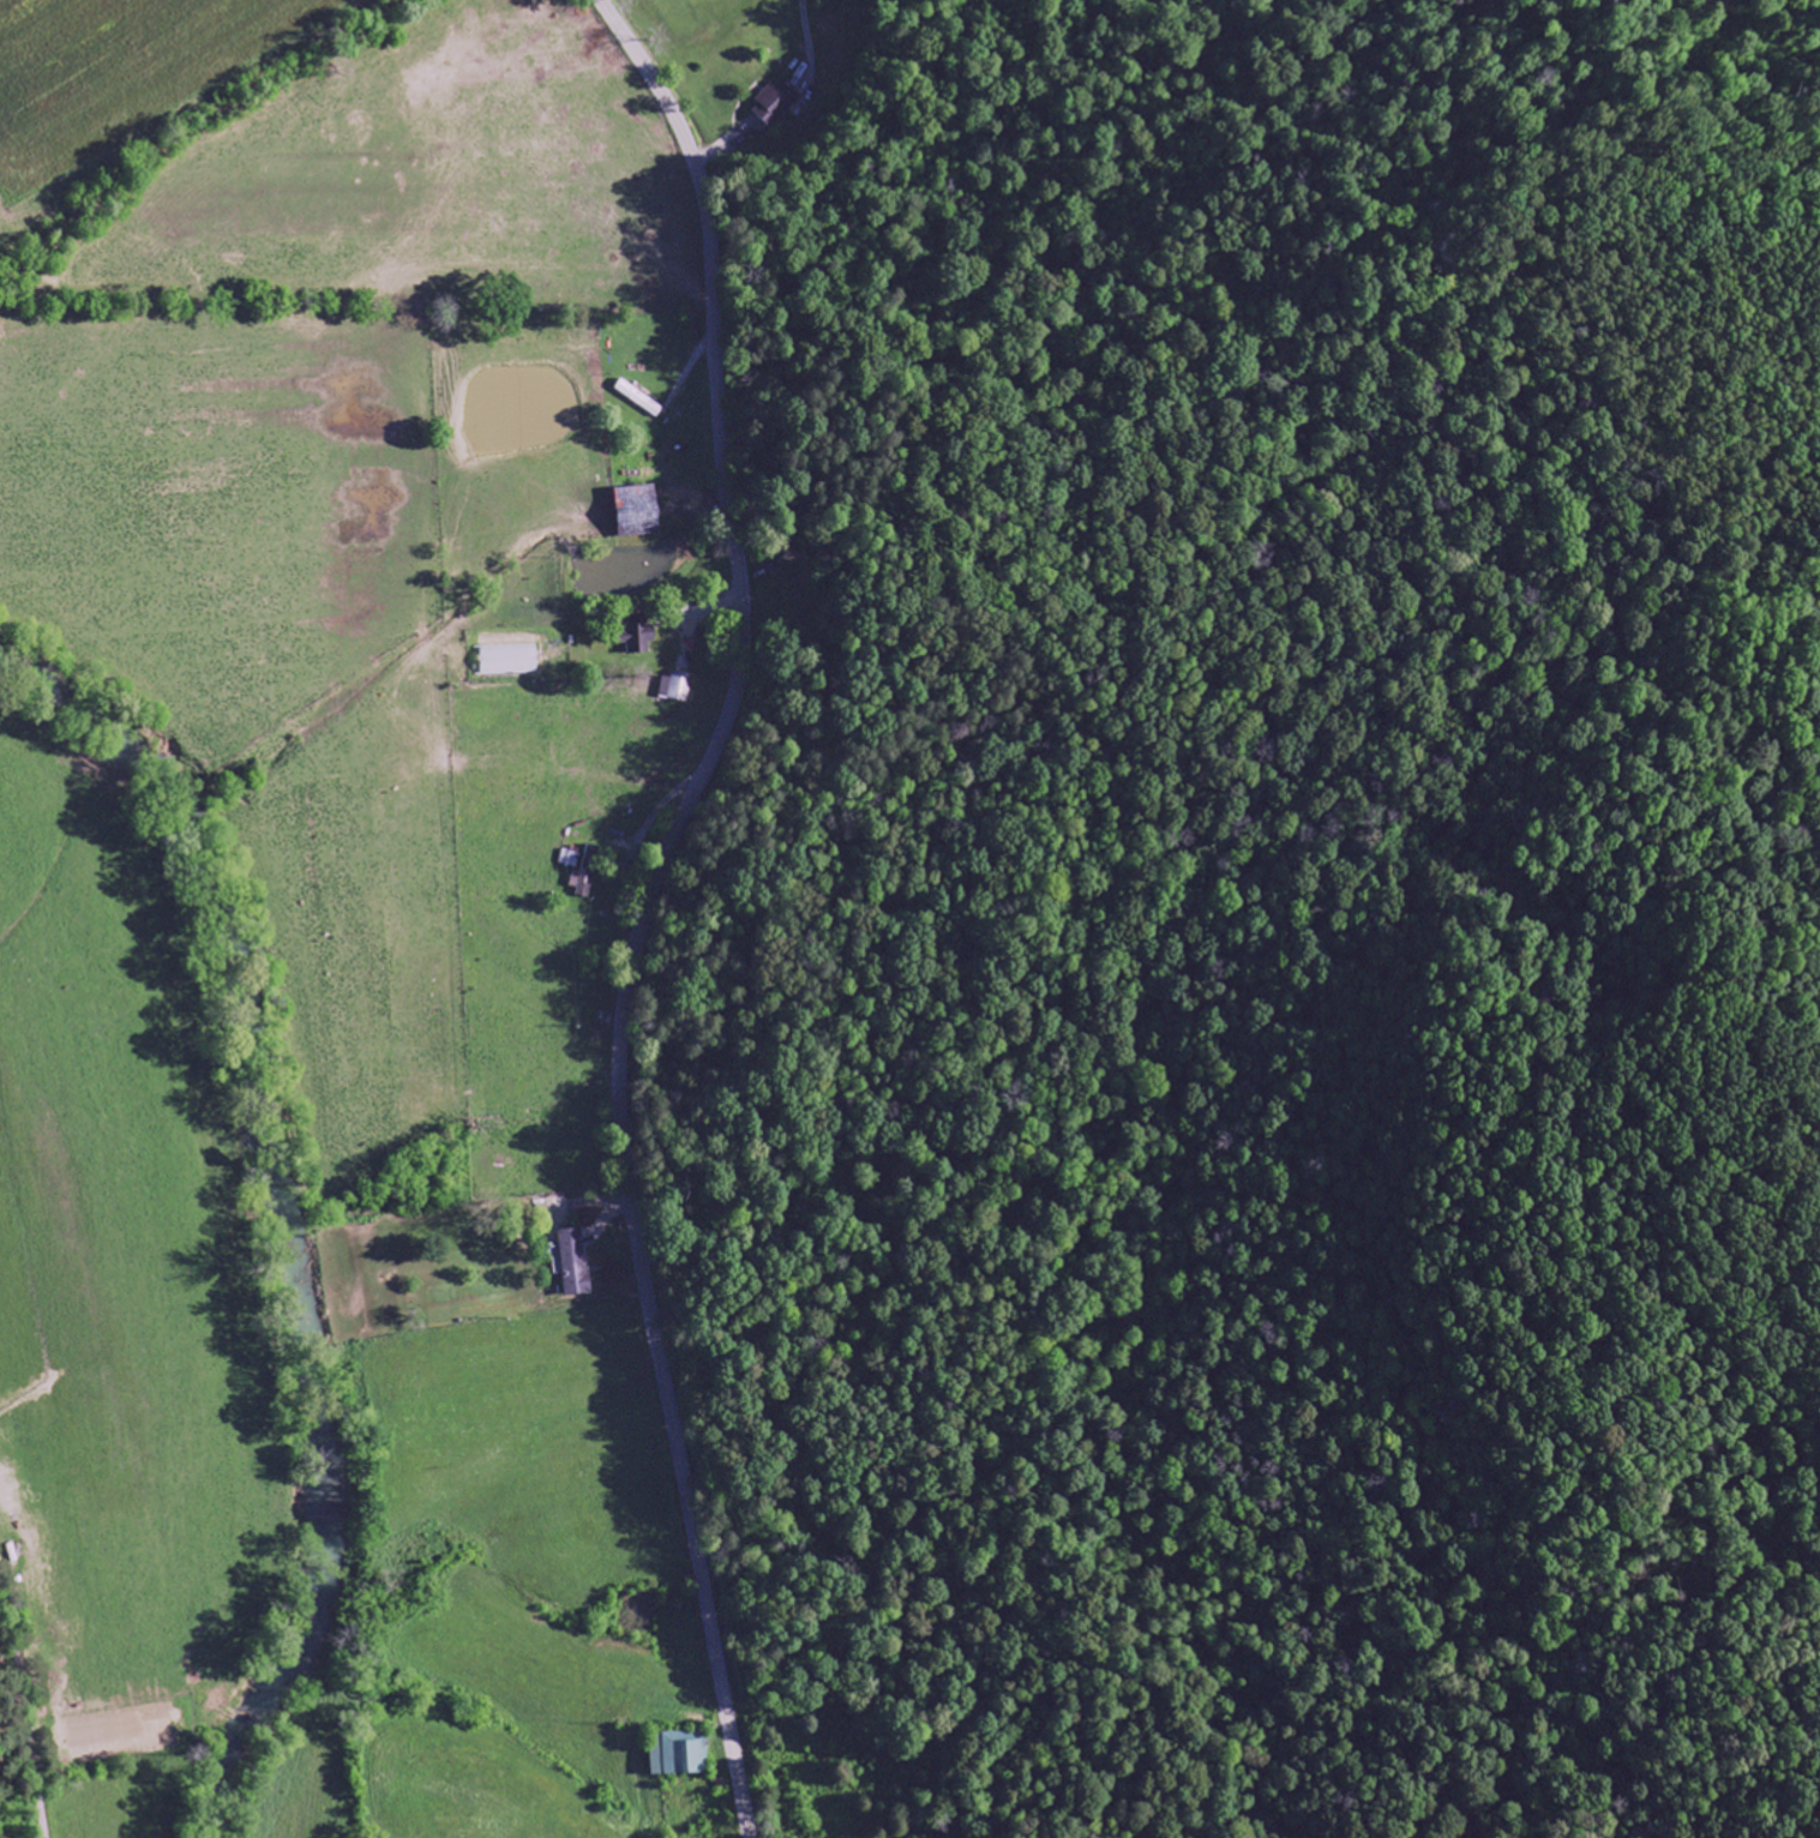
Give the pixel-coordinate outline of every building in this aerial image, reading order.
[(751,109),(769,130),(803,100),(785,79),(751,109)] [(622,535),(663,534),(661,485),(620,487),(622,535)] [(655,625),(627,626),(627,654),(655,653),(655,625)] [(693,679),(666,671),(659,696),(687,703),(693,679)] [(600,847),(588,845),(584,872),(573,870),(571,888),(579,889),(578,897),(592,899),(600,847)] [(559,864),(576,870),(582,856),(565,850),(559,864)] [(592,1294),(585,1229),(559,1231),(567,1297),(592,1294)]
